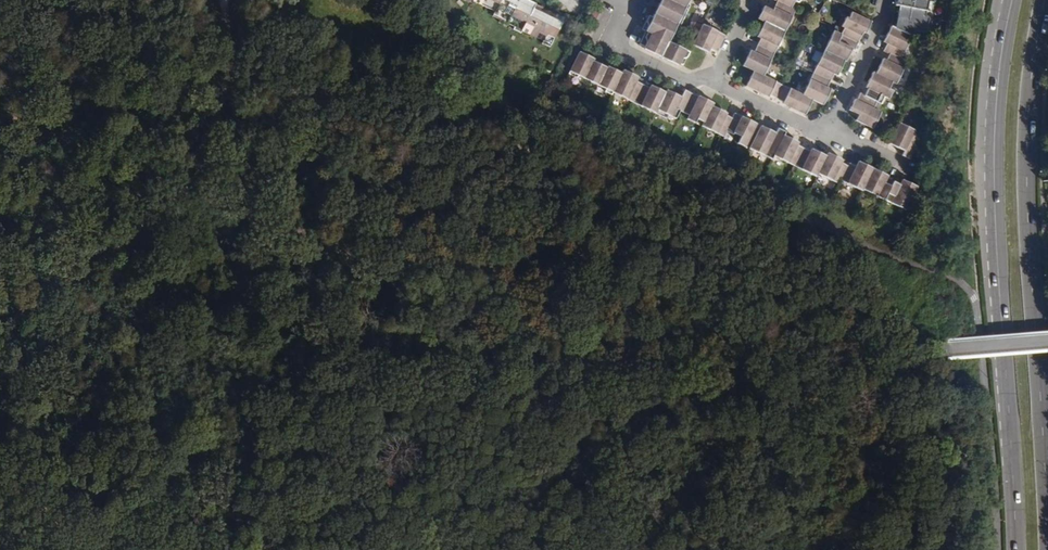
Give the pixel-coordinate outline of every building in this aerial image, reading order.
[(470,1),(468,5),(489,16),(487,21),(495,25),(494,27),(501,31),(502,29),(509,32),(508,35),(516,38),(517,36),(537,47),(536,49),(544,53),(559,24),(551,20),(548,24),(528,15),(531,10),(516,2),(517,0),(469,0),(470,1)] [(657,3),(655,8),(650,17),(647,16),(640,30),(643,32),(637,44),(643,47),(641,49),(677,66),(678,64),(681,65),(687,52),(667,43),(673,31),(675,31),(677,28),(674,26),(686,3),(688,4),(690,1),(689,0),(659,0),(657,3)] [(645,9),(649,11),(652,6),(655,8),(657,3),(654,2),(654,0),(649,0),(645,9)] [(771,0),(775,2),(770,11),(762,7),(756,20),(762,23),(755,38),(758,39),(751,53),(748,51),(740,66),(751,71),(743,87),(766,98),(767,96),(781,103),(779,105),(803,116),(811,101),(821,106),(828,91),(825,89),(832,75),(835,77),(843,63),(844,64),(850,51),(852,52),(861,34),(864,35),(870,24),(850,14),(847,20),(844,19),(839,28),(842,29),(839,36),(832,32),(801,95),(762,77),(794,11),(791,9),(795,2),(798,3),(800,0),(771,0)] [(909,38),(913,40),(915,32),(925,34),(928,21),(924,20),(927,3),(930,4),(931,0),(895,0),(893,7),(897,8),(893,30),(909,38)] [(688,4),(686,3),(674,26),(677,28),(688,4)] [(551,20),(531,10),(528,15),(548,24),(551,20)] [(724,36),(701,25),(691,46),(707,53),(709,50),(716,53),(724,36)] [(909,38),(893,30),(889,28),(881,44),(885,45),(881,52),(887,55),(884,62),(880,60),(873,75),(870,74),(863,89),(866,90),(862,97),(857,94),(854,102),(852,100),(847,112),(856,116),(853,122),(871,130),(879,114),(871,110),(873,106),(878,109),(882,100),(886,101),(889,94),(886,92),(890,84),(894,86),(905,64),(899,61),(909,38)] [(593,58),(577,50),(567,73),(577,78),(578,76),(605,89),(603,91),(611,95),(612,92),(666,118),(667,115),(674,119),(678,111),(687,115),(685,119),(694,122),(696,119),(702,123),(700,126),(722,137),(724,132),(731,136),(731,135),(738,137),(735,143),(743,147),(754,124),(733,113),(730,118),(724,115),(724,113),(710,106),(712,103),(683,89),(679,97),(665,90),(663,92),(649,85),(648,87),(634,81),(637,76),(621,69),(620,72),(606,66),(592,60),(593,58)] [(912,132),(897,125),(887,146),(901,153),(899,157),(907,161),(914,147),(911,146),(914,139),(910,136),(912,132)] [(773,133),(758,126),(748,149),(771,160),(773,157),(815,177),(816,175),(837,185),(838,182),(860,193),(861,191),(903,213),(915,188),(899,181),(897,185),(884,179),(886,177),(856,162),(853,167),(847,164),(846,167),(839,164),(840,161),(825,154),(824,156),(809,149),(808,152),(795,145),(796,142),(781,135),(783,132),(775,129),(773,133)]
